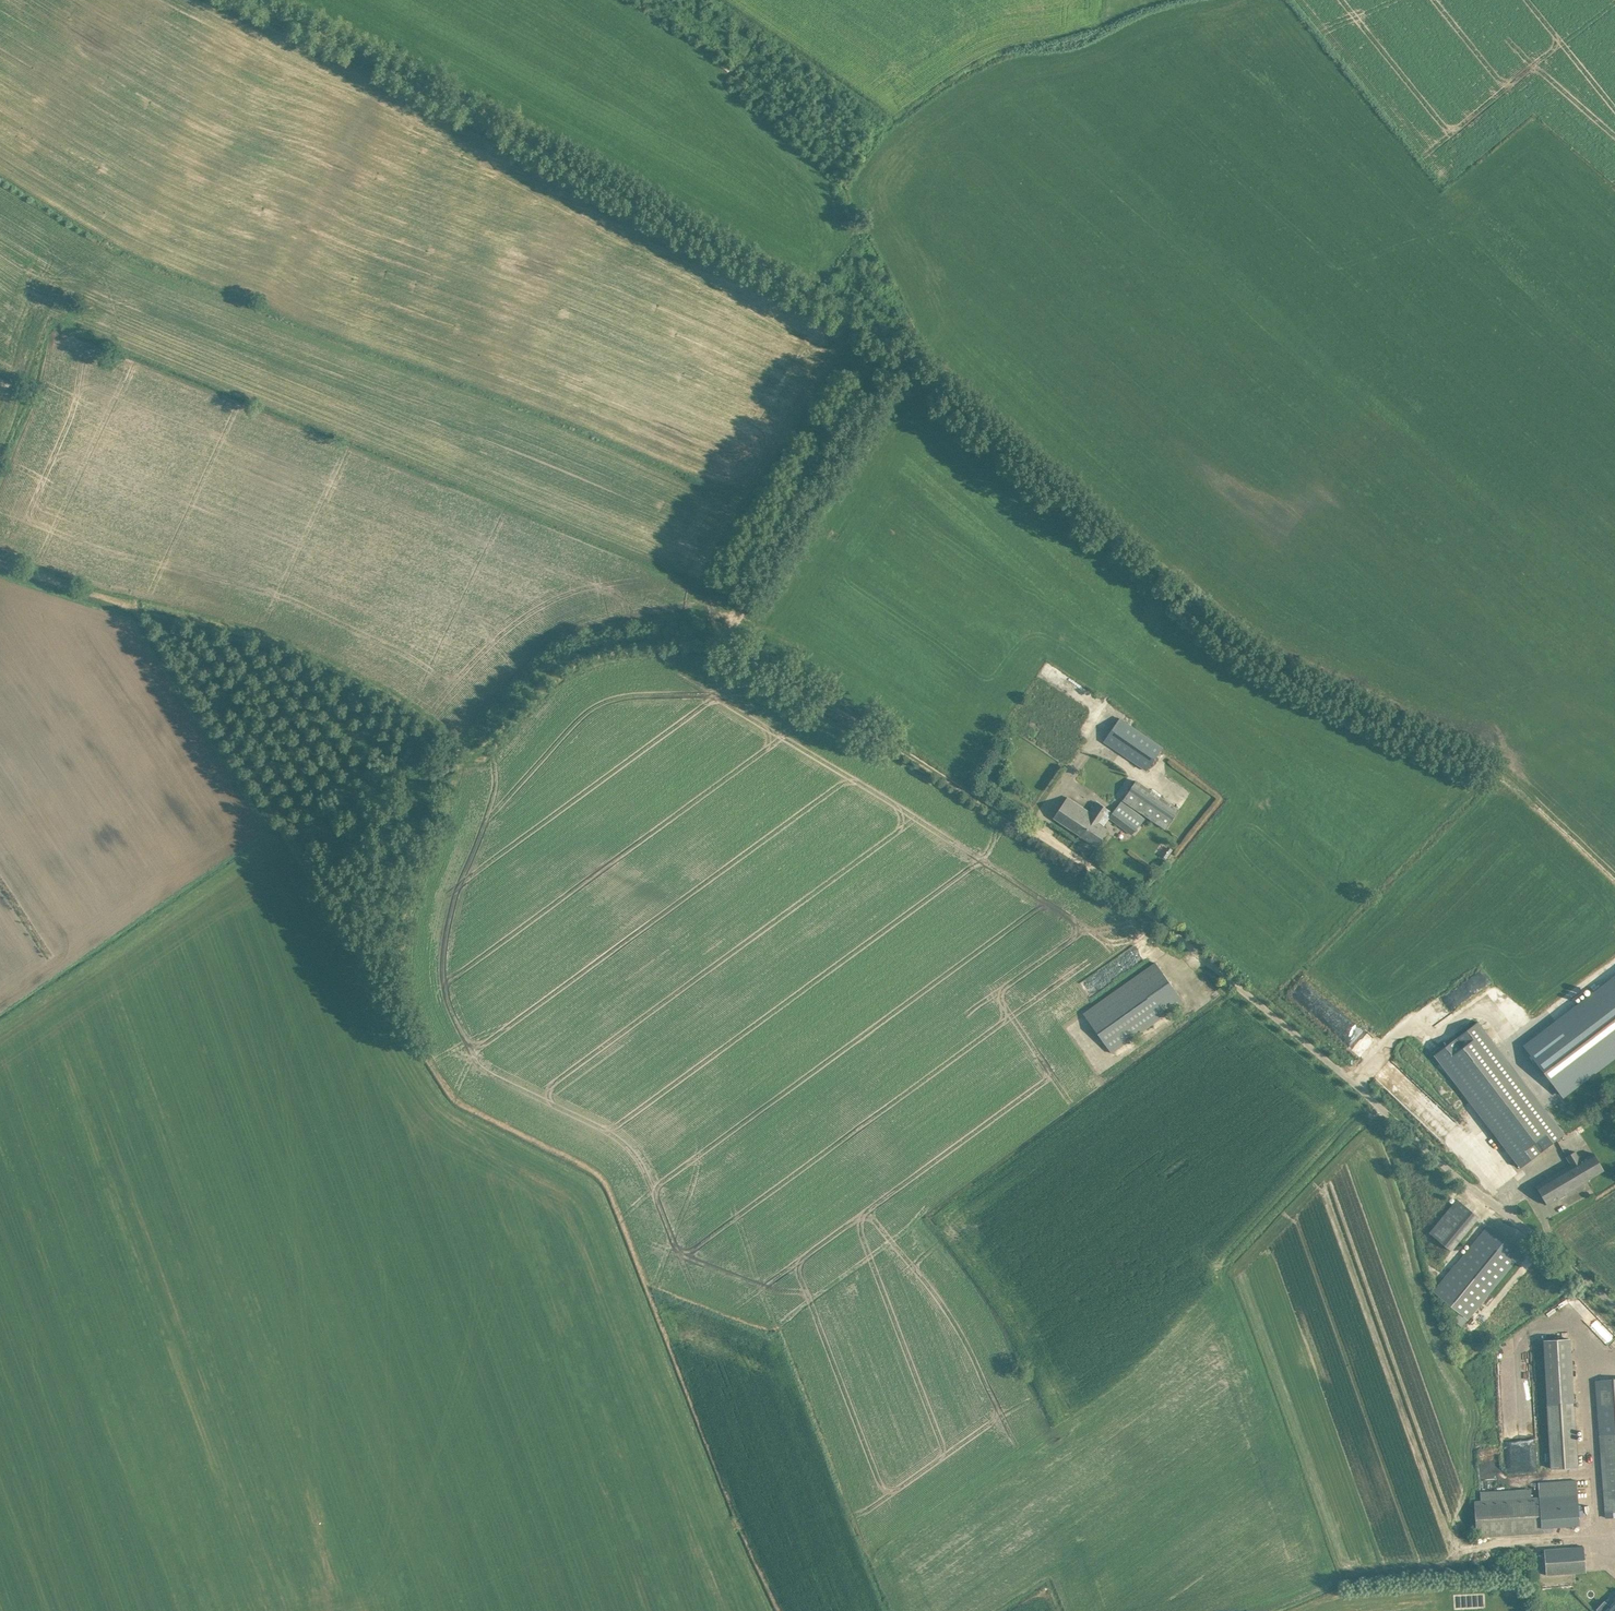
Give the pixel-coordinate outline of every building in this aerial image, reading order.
[(1104,741),(1146,770),(1162,746),(1120,718),(1104,741)] [(1010,741),(1015,734),(1007,729),(1002,735),(1010,741)] [(1165,829),(1179,809),(1136,780),(1122,800),(1165,829)] [(1097,801),(1090,812),(1067,797),(1053,817),(1097,846),(1108,830),(1098,823),(1108,809),(1097,801)] [(1121,801),(1115,808),(1109,816),(1132,834),(1144,818),(1121,801)] [(1166,860),(1174,851),(1169,847),(1162,856),(1166,860)] [(1112,1052),(1174,1008),(1183,1001),(1155,962),(1084,1013),(1112,1052)] [(1524,1046),(1562,1095),(1614,1054),(1614,978),(1557,1023),(1556,1021),(1524,1046)] [(1520,1167),(1564,1134),(1478,1021),(1434,1054),(1520,1167)] [(1547,1204),(1556,1199),(1588,1180),(1588,1179),(1604,1169),(1594,1153),(1580,1161),(1575,1153),(1573,1155),(1568,1158),(1571,1165),(1536,1186),(1547,1204)] [(1429,1232),(1450,1250),(1478,1216),(1457,1199),(1429,1232)] [(1521,1254),(1522,1252),(1488,1224),(1434,1291),(1468,1319),(1484,1299),(1515,1261),(1519,1264),(1525,1257),(1521,1254)] [(1578,1466),(1574,1402),(1571,1338),(1543,1339),(1547,1403),(1551,1468),(1578,1466)] [(1596,1380),(1605,1511),(1606,1517),(1614,1516),(1614,1379),(1596,1380)] [(1552,1527),(1580,1525),(1577,1480),(1538,1483),(1539,1497),(1505,1499),(1505,1490),(1480,1491),(1481,1501),(1474,1501),(1477,1536),(1553,1532),(1552,1527)] [(1573,1558),(1585,1557),(1584,1546),(1544,1549),(1546,1575),(1574,1573),(1573,1558)]
